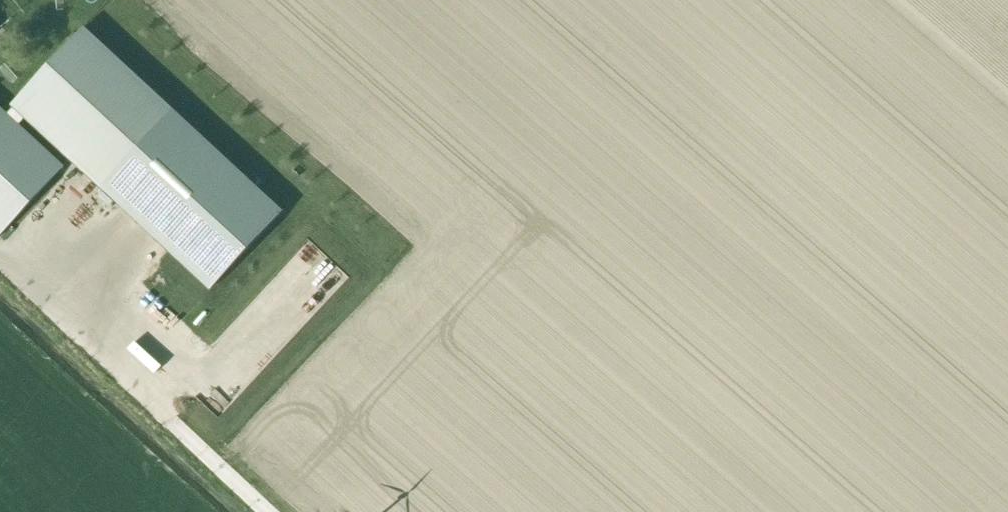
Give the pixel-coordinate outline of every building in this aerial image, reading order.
[(7,116),(0,110),(0,237),(63,168),(19,127),(27,117),(212,289),(281,215),(82,30),(11,107),(13,109),(7,116)]
